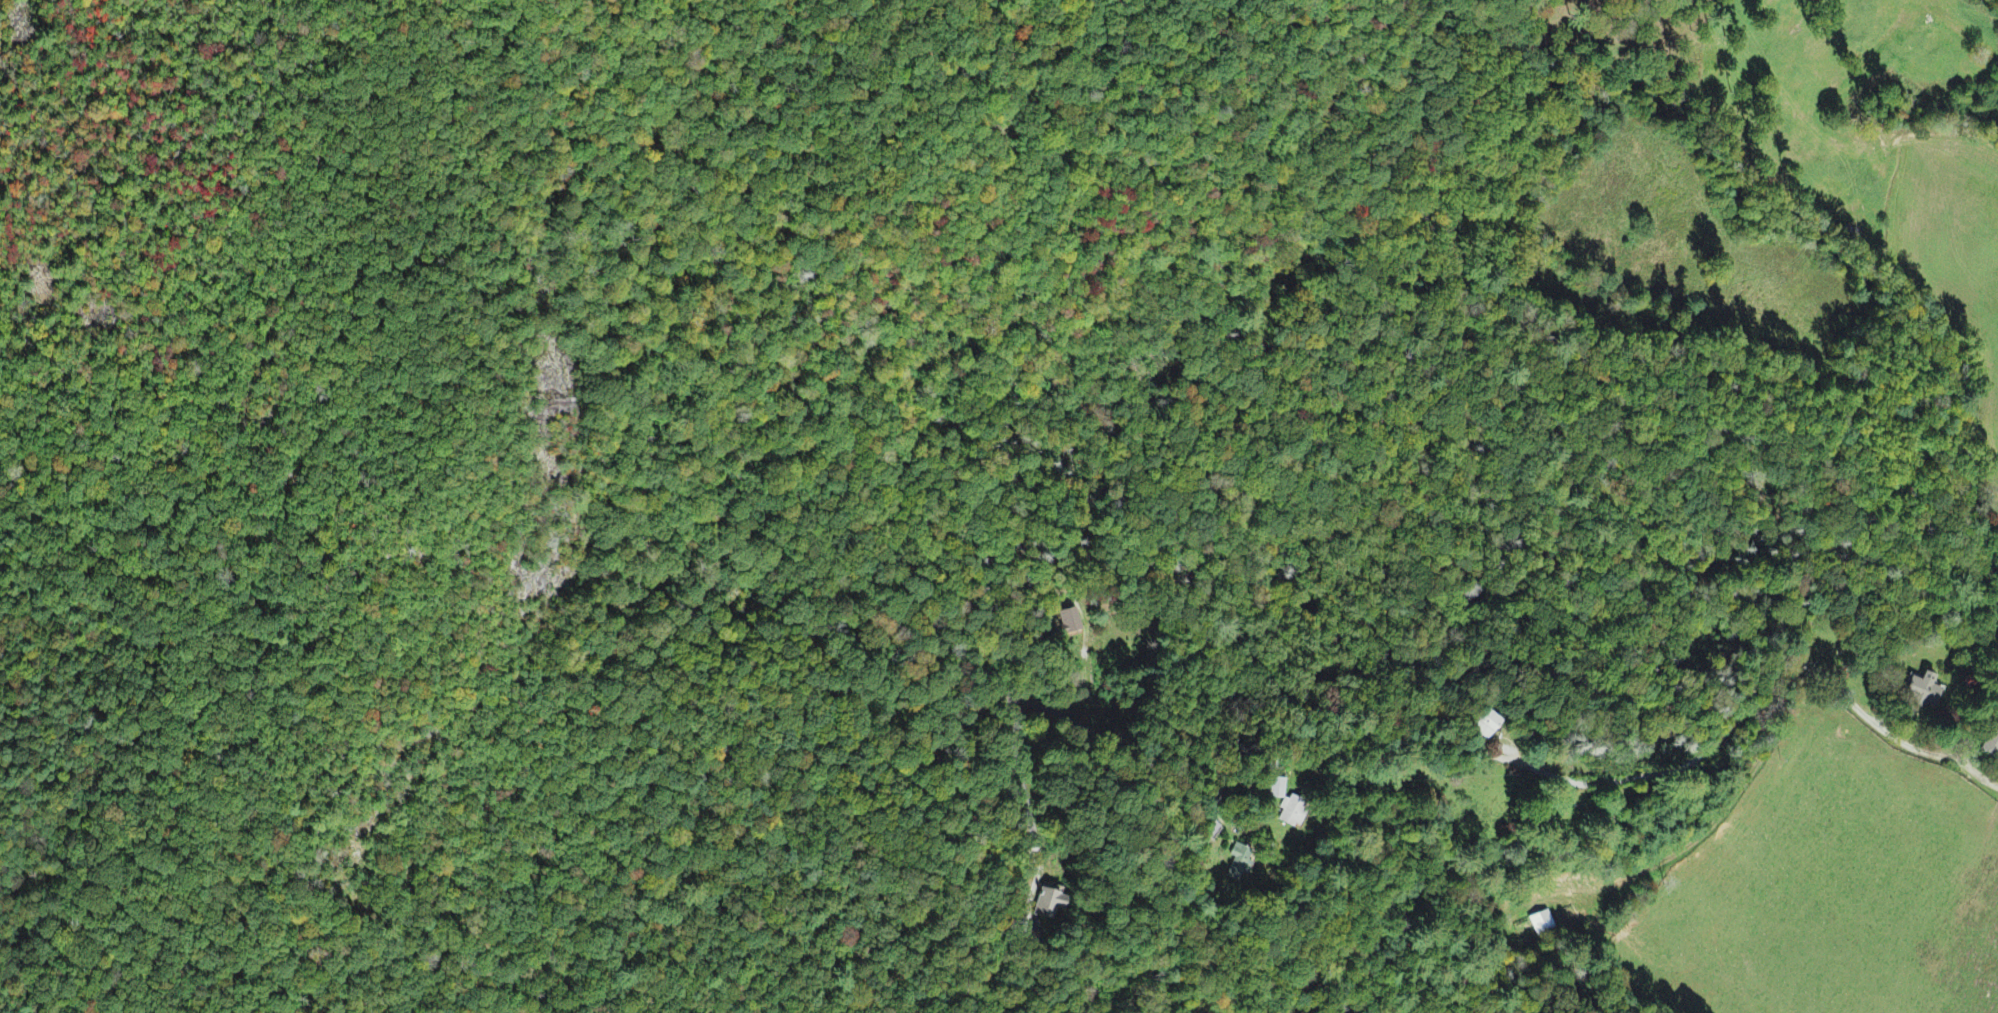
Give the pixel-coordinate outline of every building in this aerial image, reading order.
[(1083,632),(1077,609),(1058,615),(1065,637),(1083,632)] [(1937,678),(1925,673),(1922,682),(1912,678),(1904,697),(1936,710),(1944,690),(1934,685),(1937,678)] [(1994,731),(1980,751),(1994,760),(1997,754),(1997,734),(1994,731)] [(1288,783),(1269,778),(1264,798),(1284,802),(1288,783)] [(1282,811),(1284,812),(1279,822),(1298,831),(1310,807),(1289,797),(1282,811)] [(1253,865),(1248,862),(1252,853),(1237,846),(1231,858),(1235,860),(1227,878),(1243,886),(1253,865)] [(1529,919),(1536,938),(1555,932),(1548,912),(1529,919)]
